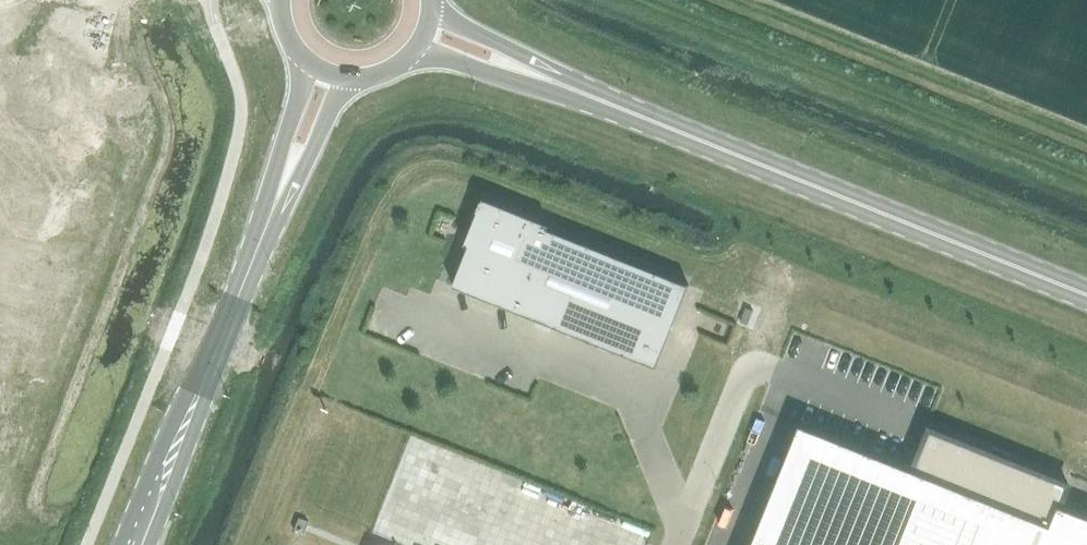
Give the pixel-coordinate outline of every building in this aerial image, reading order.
[(688,285),(547,229),(549,225),(483,198),(469,232),(468,231),(464,242),(465,243),(464,244),(468,246),(452,286),(656,367),(688,285)] [(1068,485),(930,429),(913,470),(799,424),(751,544),(1086,544),(1086,516),(1060,505),(1068,485)] [(308,522),(298,518),(293,530),(303,534),(308,522)]
